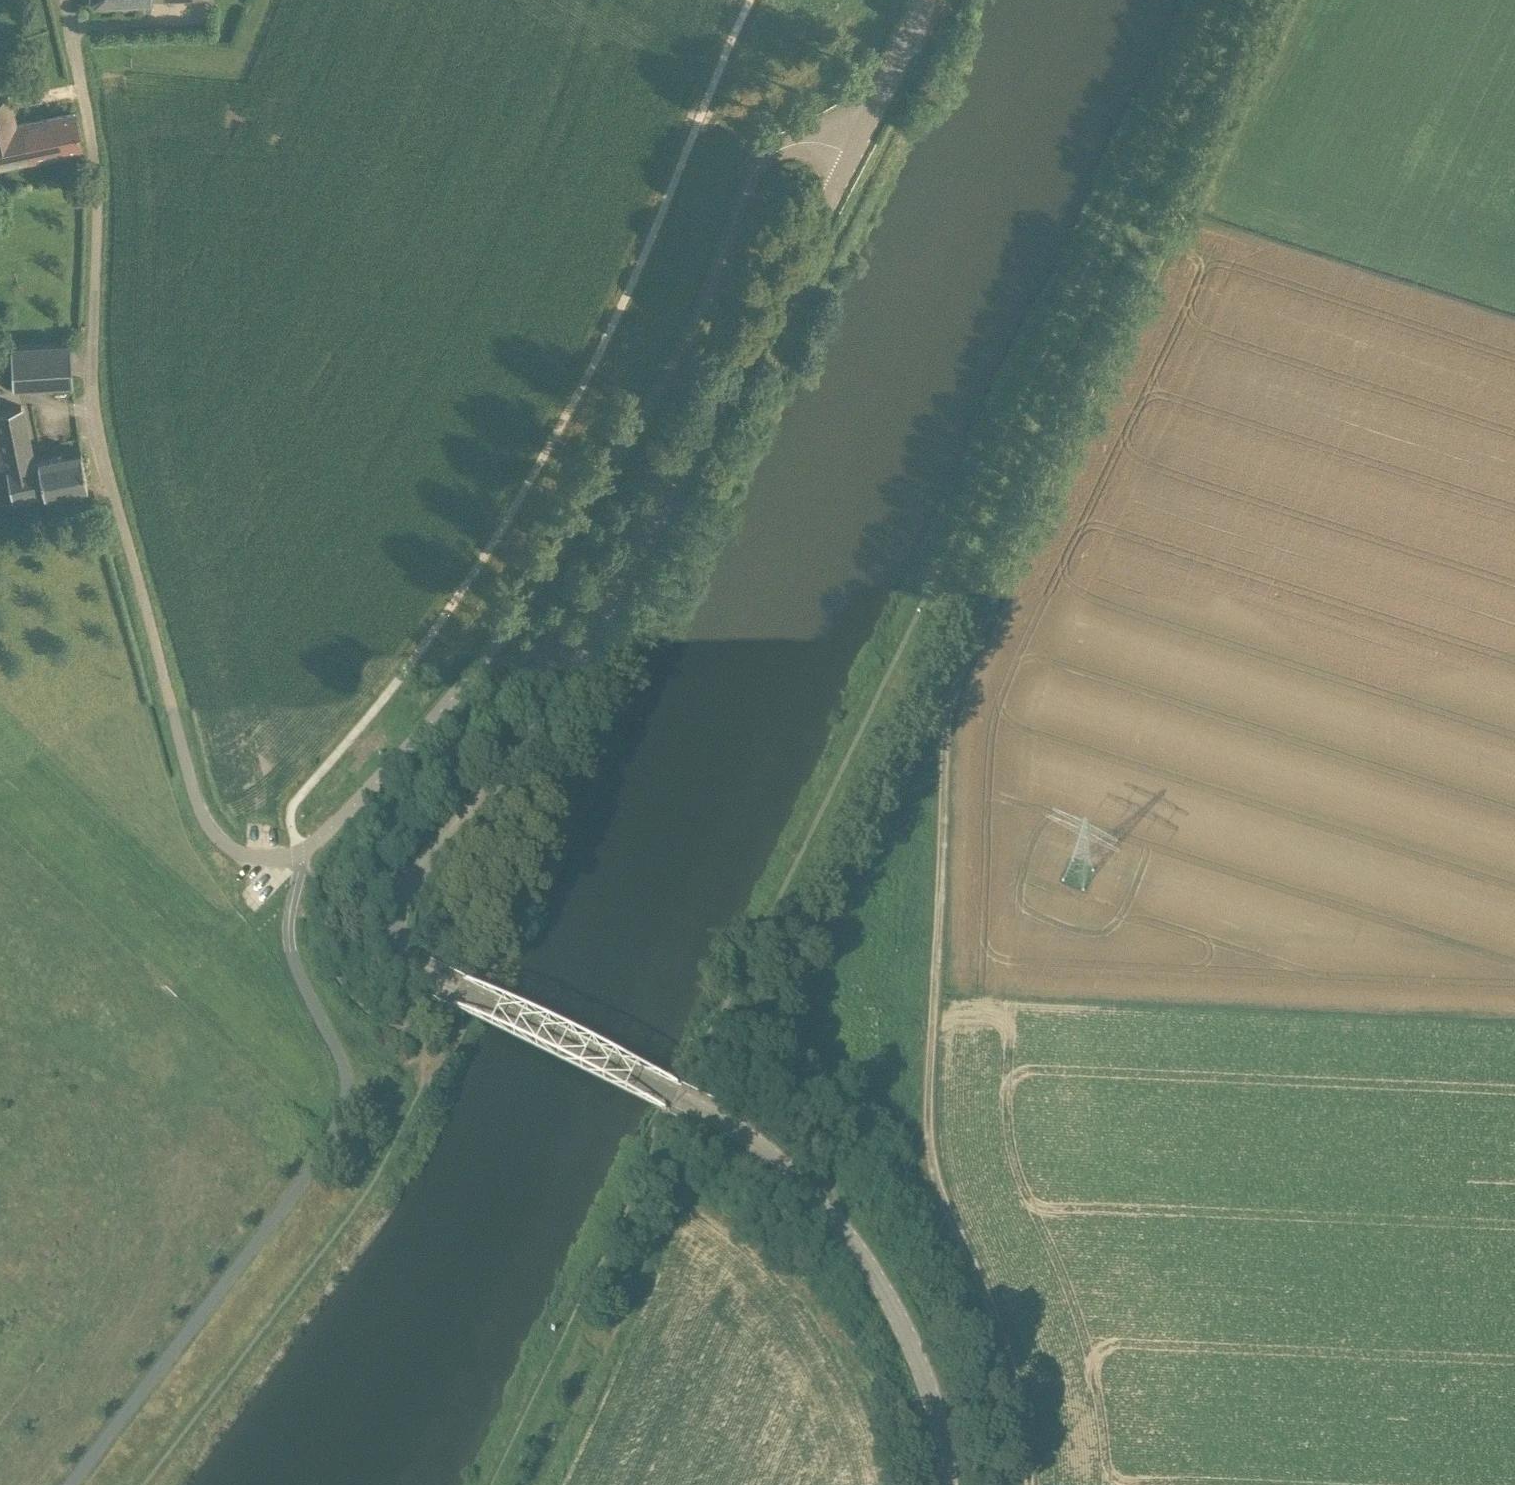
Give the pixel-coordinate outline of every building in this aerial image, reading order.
[(11,94),(0,96),(0,163),(80,147),(73,113),(17,125),(11,94)] [(764,243),(769,232),(759,229),(755,240),(764,243)] [(72,382),(70,342),(11,346),(11,345),(10,345),(12,384),(70,380),(70,382),(72,382)] [(24,406),(0,411),(0,503),(13,500),(13,501),(87,485),(81,452),(80,452),(35,461),(24,406)]
